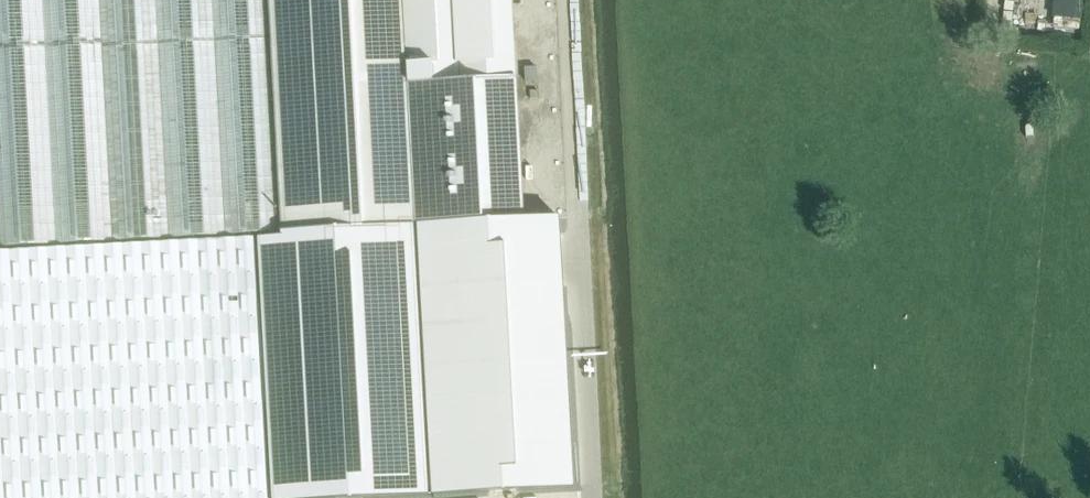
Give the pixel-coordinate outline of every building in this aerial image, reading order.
[(0,248),(281,232),(269,0),(0,0),(0,241),(0,248)] [(414,225),(407,88),(402,0),(269,0),(281,232),(414,225)] [(407,88),(517,82),(512,0),(402,0),(407,88)] [(407,88),(414,225),(524,219),(517,82),(407,88)] [(434,495),(573,487),(558,217),(524,219),(420,224),(434,495)] [(260,238),(275,497),(378,497),(426,495),(420,387),(415,298),(418,297),(417,274),(414,225),(284,232),(284,236),(260,238)] [(0,253),(0,497),(271,497),(275,497),(260,238),(284,236),(284,232),(281,232),(0,248),(1,253),(0,253)]
